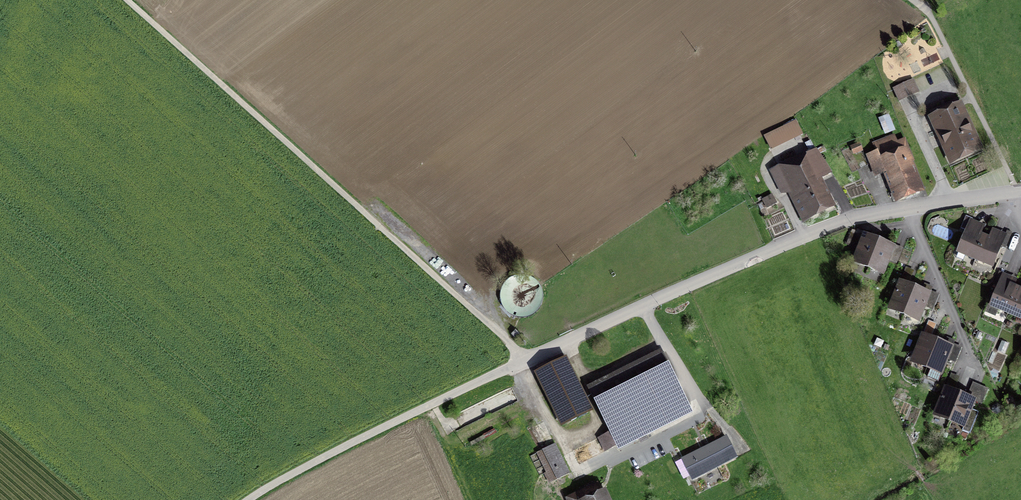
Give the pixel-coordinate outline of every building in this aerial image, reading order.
[(913,80),(893,89),(899,102),(919,93),(913,80)] [(951,165),(985,150),(963,100),(929,115),(951,165)] [(770,150),(803,133),(796,119),(763,136),(770,150)] [(897,204),(927,193),(906,137),(896,141),(893,132),(872,140),(876,150),(864,154),(873,178),(885,173),(897,204)] [(859,143),(851,147),(855,154),(863,150),(859,143)] [(788,190),(805,222),(837,208),(824,180),(833,174),(817,147),(770,169),(782,193),(788,190)] [(970,225),(959,249),(975,257),(986,232),(970,225)] [(1003,239),(986,232),(975,257),(992,265),(1003,239)] [(866,236),(855,262),(868,267),(879,242),(866,236)] [(894,248),(879,242),(868,267),(883,274),(894,248)] [(1014,279),(1000,273),(984,312),(997,317),(1000,310),(1008,313),(1018,291),(1010,288),(1014,279)] [(900,283),(889,308),(903,314),(913,288),(900,283)] [(928,294),(913,288),(903,314),(917,320),(928,294)] [(1018,291),(1008,313),(1020,319),(1020,293),(1018,291)] [(923,337),(913,363),(926,368),(937,343),(923,337)] [(952,349),(937,343),(926,368),(941,374),(952,349)] [(693,412),(661,349),(587,385),(619,448),(693,412)] [(560,425),(592,409),(566,356),(534,371),(560,425)] [(947,388),(936,414),(949,419),(960,393),(947,388)] [(975,400),(960,393),(949,419),(964,425),(975,400)] [(694,478),(736,458),(725,436),(683,455),(694,478)] [(549,481),(569,472),(556,442),(536,451),(549,481)] [(606,488),(601,491),(596,481),(566,495),(569,499),(612,499),(606,488)]
